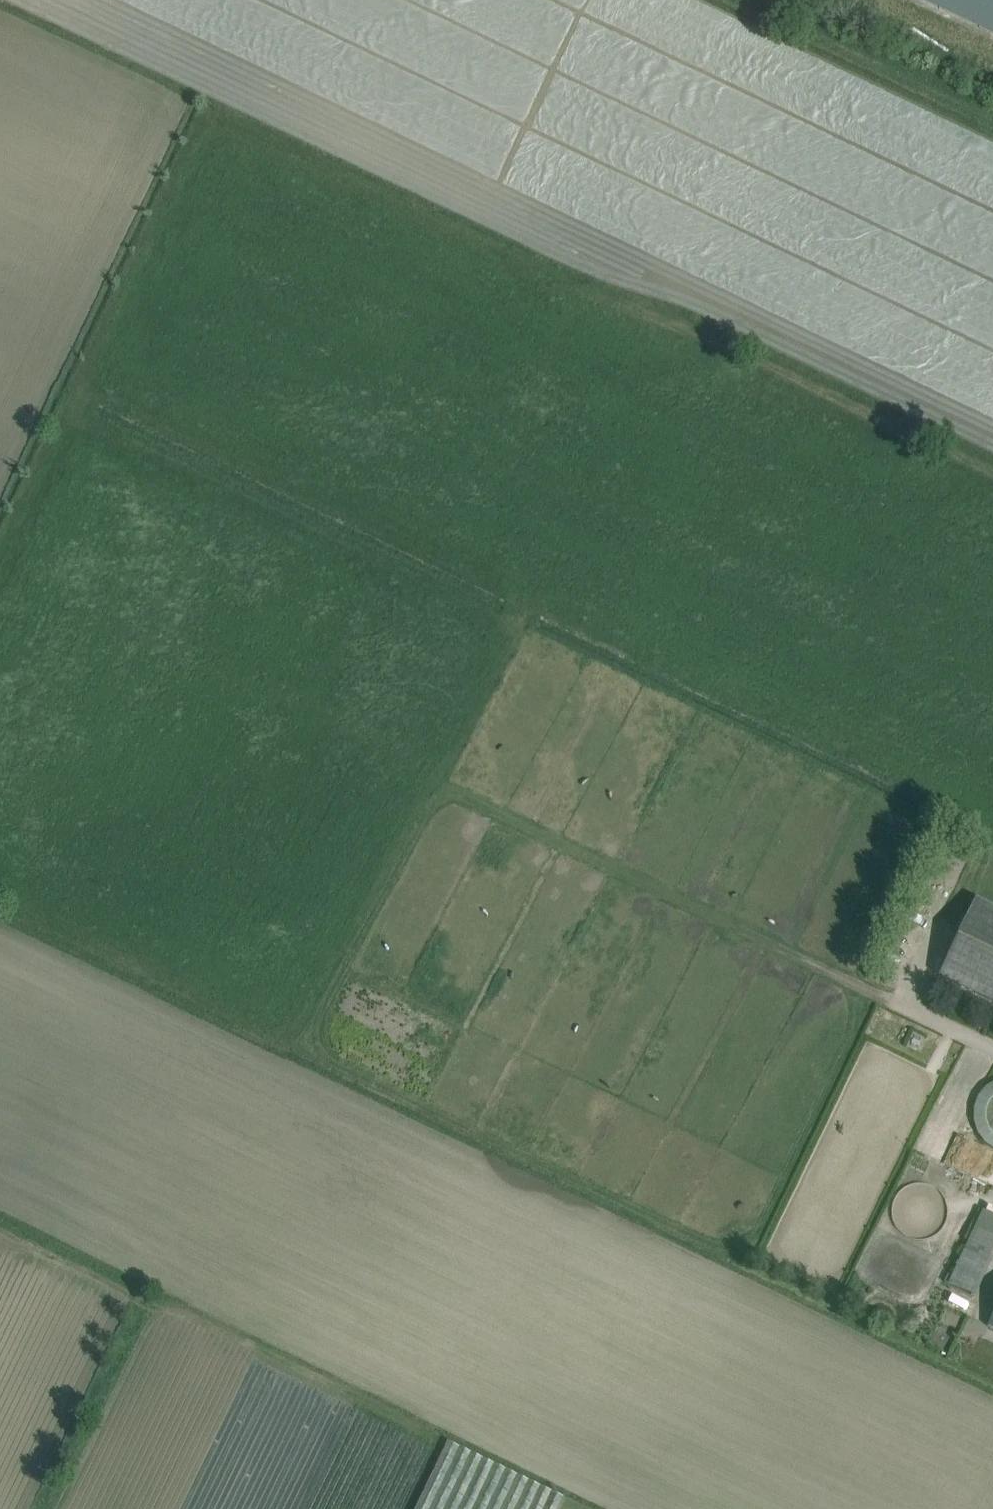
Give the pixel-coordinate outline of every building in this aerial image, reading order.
[(992,33),(992,0),(923,0),(992,33)] [(938,975),(992,1001),(992,907),(975,898),(938,975)] [(975,1078),(941,1148),(955,1155),(990,1085),(975,1078)] [(984,1209),(950,1283),(974,1294),(992,1253),(992,1213),(984,1209)] [(448,1441),(415,1508),(559,1508),(565,1498),(448,1441)]
